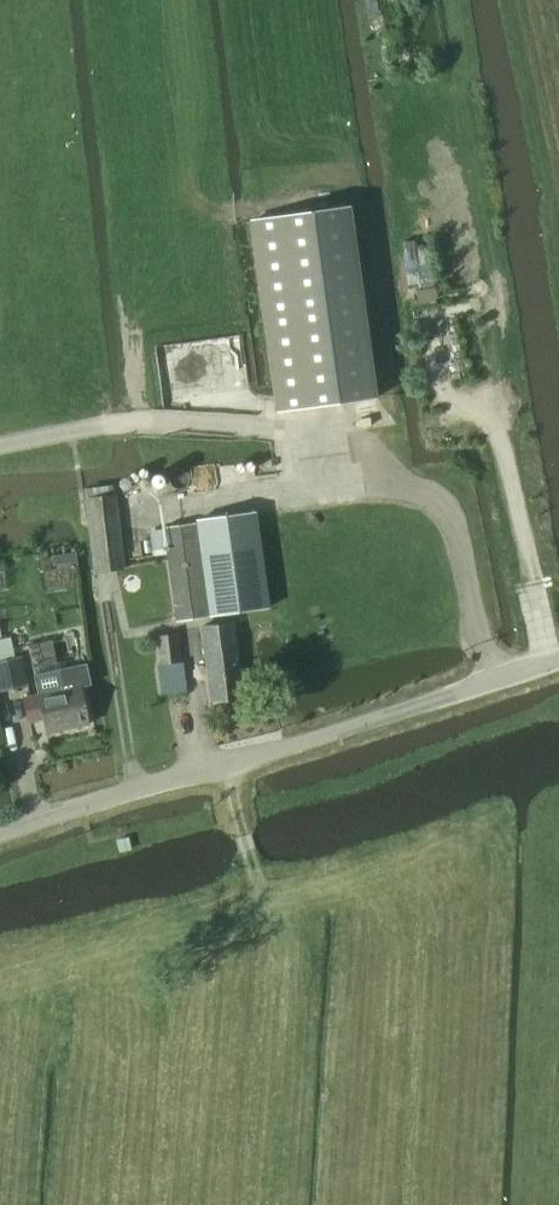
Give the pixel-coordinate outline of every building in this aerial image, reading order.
[(249,219),(276,411),(379,397),(352,205),(249,219)] [(94,571),(123,567),(115,496),(88,499),(94,571)] [(177,620),(269,608),(256,512),(197,520),(198,522),(164,527),(177,620)] [(76,551),(52,554),(53,564),(78,561),(76,551)] [(212,701),(245,696),(234,622),(201,626),(212,701)] [(11,646),(8,623),(0,624),(0,648),(11,646)] [(162,664),(182,661),(178,634),(158,637),(162,664)] [(28,685),(22,656),(0,660),(0,690),(28,685)] [(39,694),(24,697),(29,720),(44,717),(47,734),(87,726),(79,688),(90,686),(86,665),(85,663),(58,669),(35,674),(39,694)]
